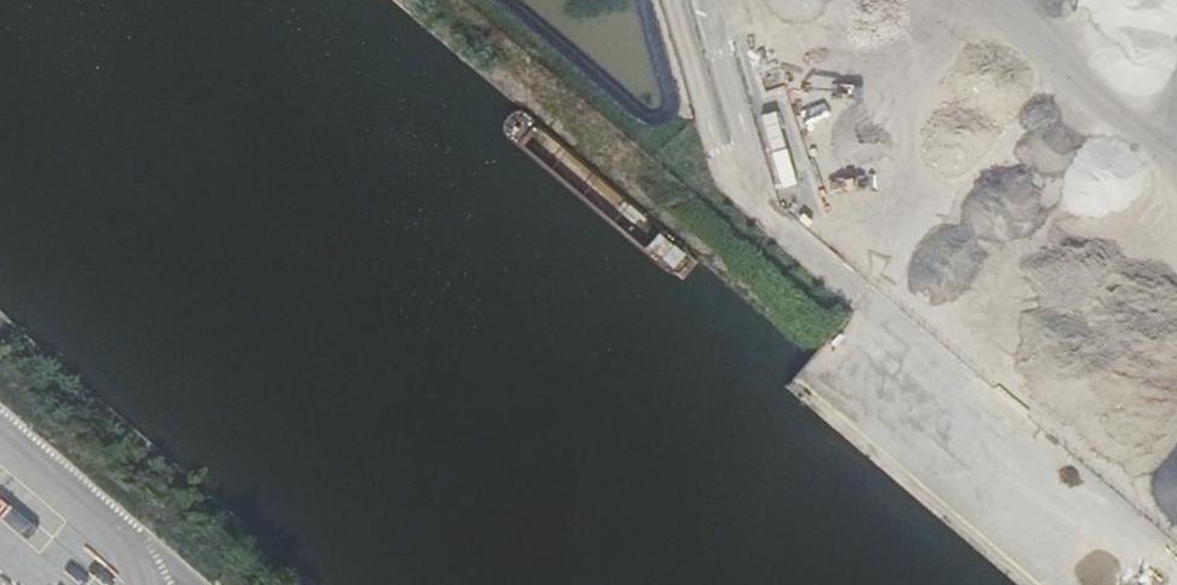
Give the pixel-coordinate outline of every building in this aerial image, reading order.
[(797,181),(791,155),(795,154),(784,111),(760,117),(776,186),(797,181)]
